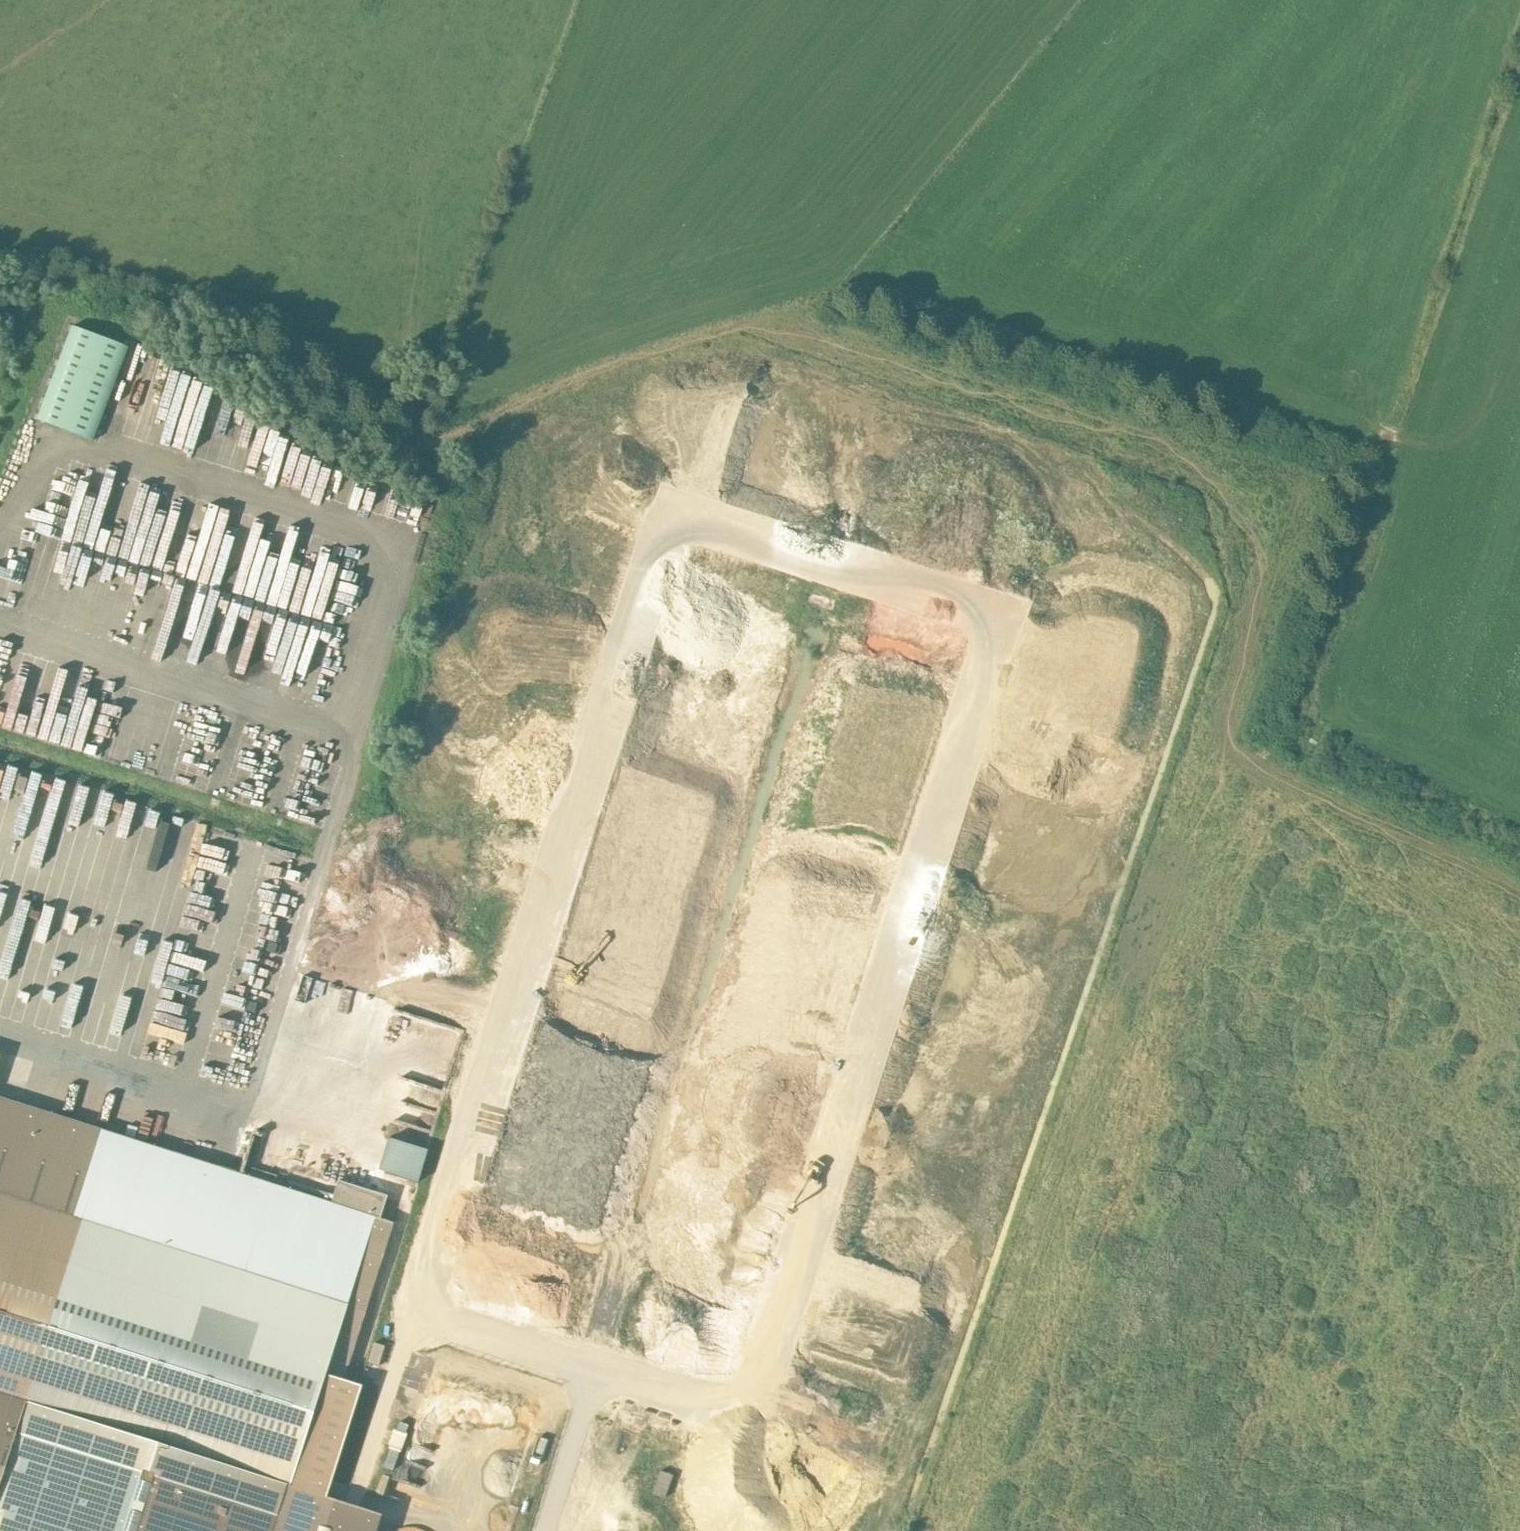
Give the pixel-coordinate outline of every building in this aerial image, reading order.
[(140,344),(84,322),(62,378),(117,400),(140,344)] [(212,422),(201,458),(420,526),(427,504),(372,486),(328,473),(336,447),(220,411),(216,424),(212,422)] [(143,508),(156,514),(164,494),(152,488),(143,508)] [(171,512),(182,515),(186,501),(176,498),(171,512)] [(244,561),(239,589),(273,596),(282,546),(271,544),(267,565),(244,561)] [(282,591),(307,598),(321,553),(295,546),(282,591)] [(112,581),(112,596),(172,596),(171,576),(120,576),(120,581),(112,581)] [(322,579),(322,594),(335,595),(335,579),(322,579)] [(82,730),(95,675),(70,668),(64,693),(73,695),(68,716),(68,717),(62,744),(86,750),(90,732),(82,730)] [(0,1094),(0,1530),(376,1530),(381,1515),(338,1501),(327,1497),(362,1385),(325,1373),(376,1213),(0,1094)] [(422,1183),(433,1148),(397,1137),(386,1172),(422,1183)] [(673,1475),(660,1471),(652,1494),(665,1498),(673,1475)]
